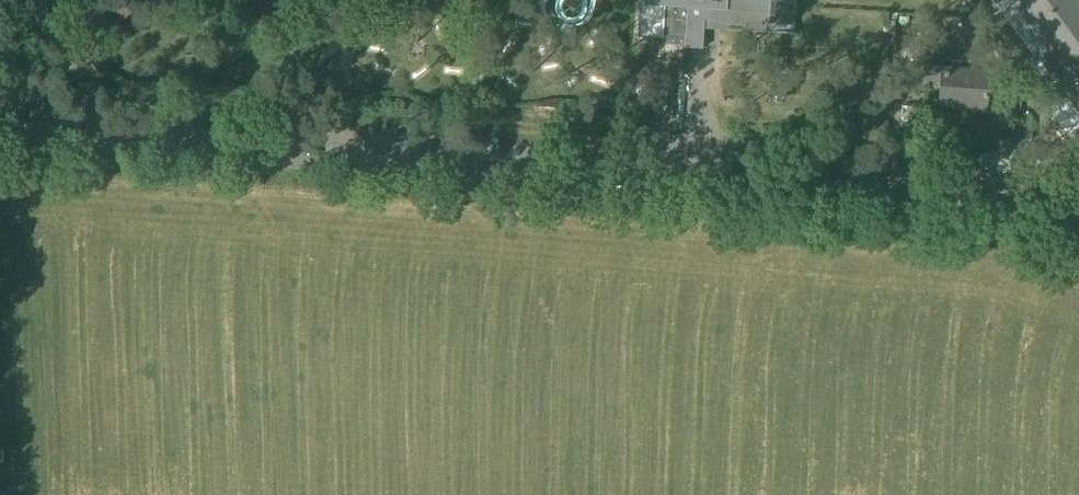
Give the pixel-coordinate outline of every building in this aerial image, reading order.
[(725,25),(725,23),(726,0),(643,0),(642,3),(664,5),(664,4),(687,5),(684,46),(701,47),(702,29),(702,21),(719,22),(719,24),(725,25)] [(767,2),(735,0),(731,0),(726,0),(725,23),(725,25),(727,25),(744,26),(743,31),(792,34),(793,14),(794,4),(794,0),(767,0),(767,2)] [(1050,53),(1039,60),(1078,114),(1078,0),(1011,0),(1050,53)] [(642,3),(639,3),(637,37),(659,38),(659,45),(684,46),(687,5),(664,4),(664,5),(642,3)] [(957,53),(956,62),(981,67),(983,58),(957,53)] [(985,108),(987,71),(929,67),(929,56),(913,55),(911,80),(940,82),(939,105),(956,106),(955,110),(971,111),(971,107),(985,108)]
